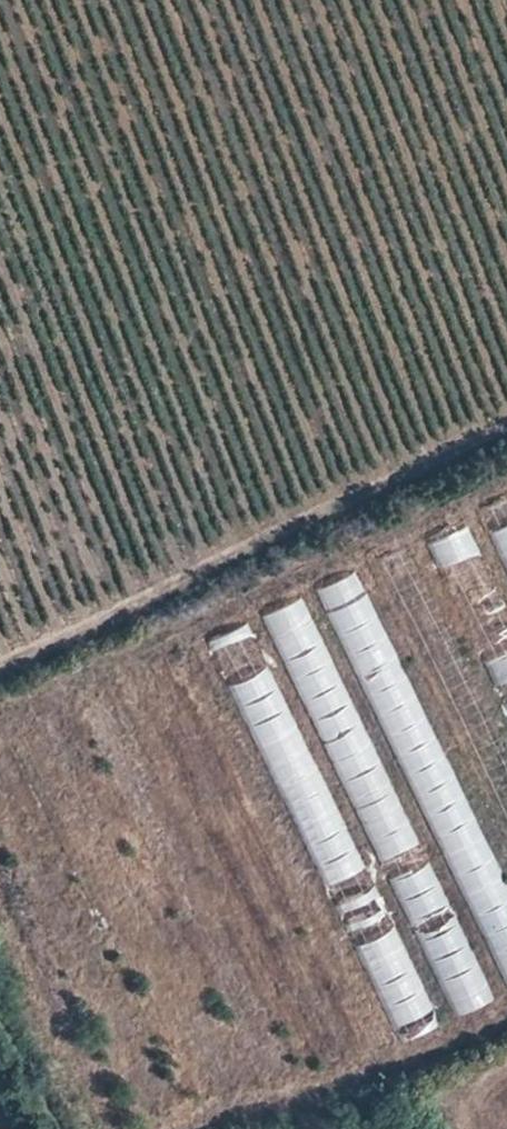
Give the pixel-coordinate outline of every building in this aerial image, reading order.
[(462,514),(423,532),(465,618),(504,600),(462,514)] [(479,950),(506,939),(506,906),(365,562),(325,578),(479,950)] [(266,607),(450,1017),(488,1000),(305,589),(266,607)] [(212,631),(394,1039),(433,1022),(251,614),(212,631)] [(484,628),(506,685),(506,619),(484,628)] [(506,988),(506,942),(493,946),(506,988)]
